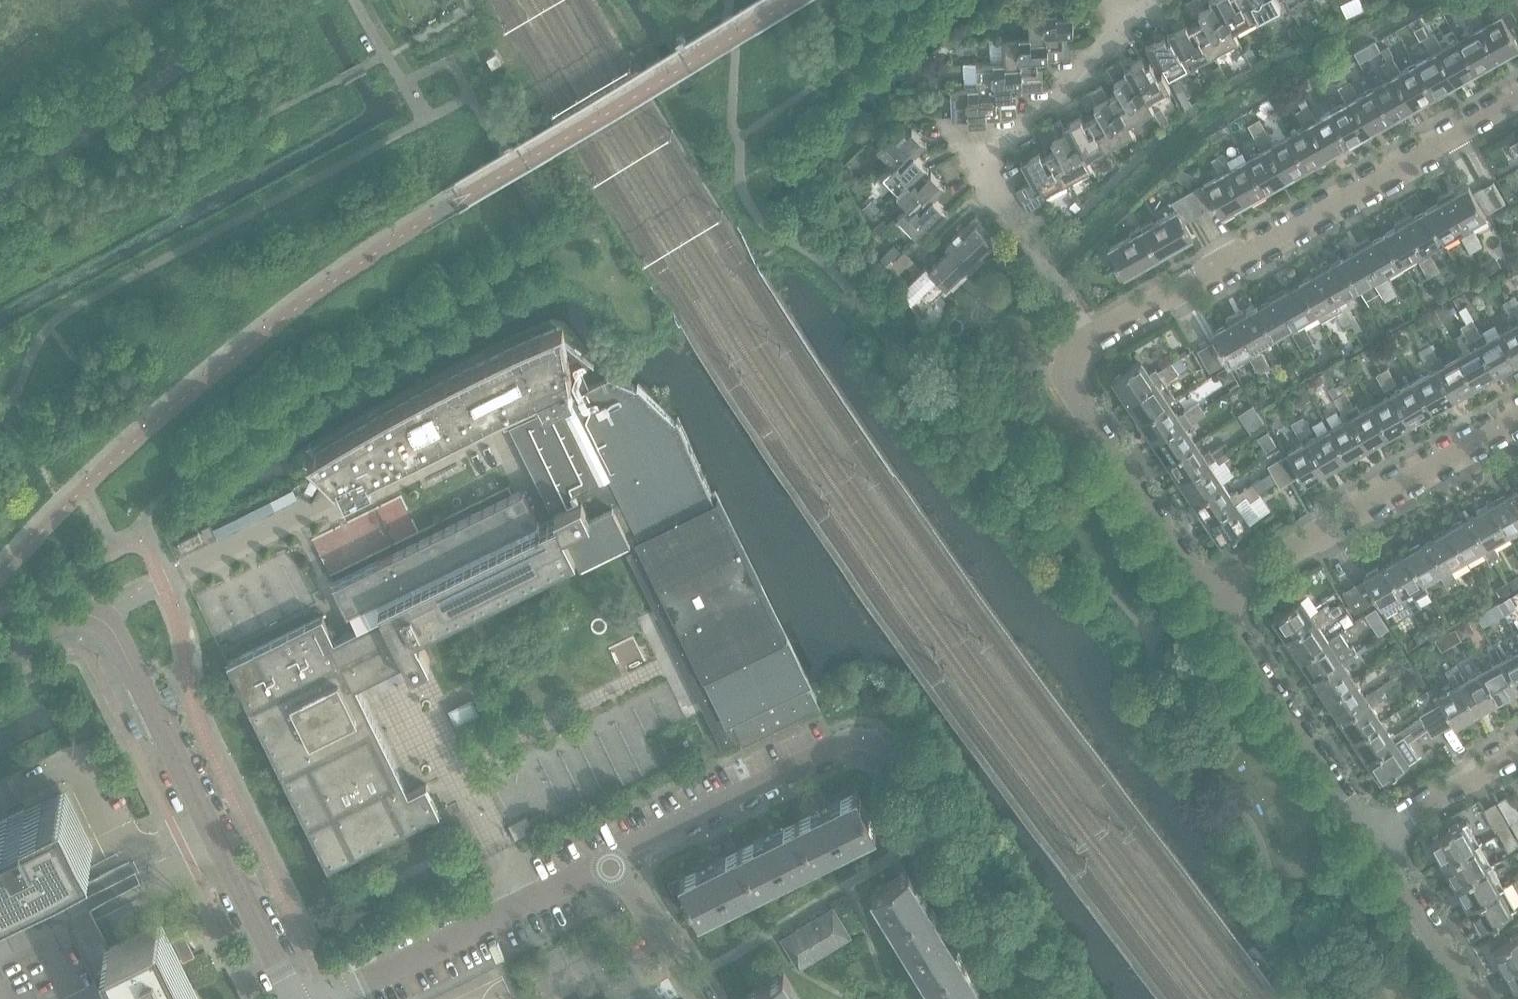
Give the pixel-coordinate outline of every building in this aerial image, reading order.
[(1211,54),(1235,41),(1239,48),(1242,46),(1234,31),(1229,33),(1221,17),(1217,19),(1208,0),(1191,0),(1185,4),(1192,17),(1200,12),(1205,20),(1192,27),(1199,42),(1204,40),(1211,54)] [(1234,0),(1208,0),(1217,19),(1221,17),(1229,33),(1234,31),(1251,21),(1243,5),(1238,7),(1234,0)] [(1251,21),(1280,5),(1277,0),(1234,0),(1238,7),(1243,5),(1251,21)] [(1292,11),(1296,9),(1292,3),(1297,0),(1286,0),(1292,11)] [(1467,5),(1467,6),(1471,13),(1497,58),(1517,46),(1517,45),(1508,28),(1501,14),(1484,23),(1477,9),(1477,0),(1464,0),(1467,5)] [(1079,1),(1075,2),(1054,3),(1055,11),(1028,13),(1029,36),(1027,36),(1028,40),(1043,39),(1043,46),(1071,45),(1071,43),(1064,44),(1063,32),(1073,31),(1073,16),(1080,15),(1079,1)] [(1473,30),(1457,39),(1475,70),(1497,58),(1471,13),(1467,6),(1462,9),(1473,30)] [(1517,23),(1509,10),(1501,14),(1508,28),(1517,23)] [(1189,67),(1211,54),(1204,40),(1199,42),(1192,27),(1190,28),(1187,22),(1167,34),(1177,53),(1181,51),(1189,67)] [(1287,27),(1293,36),(1300,33),(1294,23),(1287,27)] [(1435,33),(1428,37),(1455,82),(1475,70),(1457,39),(1443,47),(1435,33)] [(1169,78),(1189,67),(1181,51),(1177,53),(1167,34),(1145,45),(1157,66),(1161,64),(1169,78)] [(1017,72),(1042,70),(1042,69),(1038,69),(1037,57),(1046,56),(1046,59),(1072,58),(1071,45),(1043,46),(1043,39),(1028,40),(1027,36),(990,38),(991,62),(1002,61),(1002,65),(1016,65),(1017,72)] [(1430,54),(1415,62),(1433,94),(1455,82),(1428,37),(1422,40),(1430,54)] [(1388,46),(1380,50),(1386,60),(1391,57),(1394,56),(1388,46)] [(1369,57),(1363,47),(1354,52),(1360,62),(1369,57)] [(1247,49),(1241,52),(1246,62),(1253,59),(1247,49)] [(496,53),(487,58),(492,67),(501,62),(496,53)] [(1391,57),(1386,60),(1412,106),(1433,94),(1415,62),(1400,71),(1391,57)] [(1127,125),(1128,124),(1151,112),(1154,119),(1157,117),(1148,101),(1141,87),(1137,88),(1127,67),(1125,68),(1120,59),(1102,69),(1108,80),(1112,78),(1118,91),(1108,96),(1106,98),(1114,113),(1120,110),(1127,125)] [(1141,87),(1148,101),(1170,89),(1162,74),(1157,76),(1150,61),(1145,64),(1143,59),(1127,67),(1137,88),(1141,87)] [(1388,78),(1373,87),(1391,118),(1412,106),(1386,60),(1380,64),(1388,78)] [(1043,91),(1042,70),(1017,72),(1016,65),(1002,65),(1002,61),(991,62),(963,63),(964,87),(978,86),(978,91),(992,90),(992,96),(1016,95),(1016,94),(1012,94),(1011,82),(1020,81),(1021,92),(1043,91)] [(1217,66),(1209,70),(1215,79),(1222,75),(1217,66)] [(928,75),(929,86),(941,85),(941,74),(928,75)] [(1349,82),(1343,85),(1370,130),(1382,123),(1391,118),(1373,87),(1357,96),(1349,82)] [(1108,147),(1130,135),(1134,142),(1137,140),(1128,124),(1127,125),(1120,110),(1114,113),(1106,98),(1108,96),(1102,85),(1080,97),(1087,109),(1094,105),(1099,113),(1086,120),(1094,136),(1100,133),(1108,147)] [(1345,102),(1331,111),(1349,142),(1370,130),(1343,85),(1337,88),(1345,102)] [(978,91),(978,86),(964,87),(943,88),(943,91),(951,91),(952,117),(968,116),(969,121),(999,120),(1002,117),(1017,116),(1016,95),(992,96),(992,90),(978,91)] [(1176,90),(1182,101),(1189,97),(1183,87),(1176,90)] [(1299,92),(1293,95),(1302,108),(1306,106),(1307,105),(1299,92)] [(1302,108),(1301,109),(1328,154),(1349,142),(1331,111),(1315,120),(1306,106),(1302,108)] [(1169,120),(1161,107),(1154,111),(1157,117),(1161,124),(1169,120)] [(1303,126),(1288,135),(1307,166),(1328,154),(1301,109),(1295,112),(1303,126)] [(1094,136),(1086,120),(1084,122),(1081,116),(1063,126),(1073,147),(1078,145),(1086,160),(1087,159),(1105,149),(1112,161),(1115,160),(1108,147),(1100,133),(1094,136)] [(1258,119),(1252,122),(1285,178),(1307,166),(1288,135),(1273,143),(1264,129),(1258,119)] [(1066,182),(1067,182),(1089,170),(1092,177),(1095,175),(1087,159),(1086,160),(1078,145),(1073,147),(1063,126),(1060,120),(1038,131),(1045,144),(1053,140),(1057,148),(1046,155),(1053,168),(1057,166),(1066,182)] [(1261,150),(1246,159),(1264,190),(1285,178),(1252,122),(1247,125),(1261,150)] [(1227,124),(1208,135),(1206,136),(1209,141),(1230,130),(1227,124)] [(909,159),(915,153),(926,142),(912,127),(908,131),(904,127),(892,139),(889,135),(876,148),(890,162),(893,165),(904,155),(909,159)] [(1043,191),(1045,194),(1063,184),(1067,190),(1070,189),(1067,182),(1066,182),(1057,166),(1053,168),(1046,155),(1042,156),(1039,151),(1021,161),(1031,181),(1037,178),(1043,191)] [(1222,153),(1216,157),(1243,202),(1264,190),(1246,159),(1242,152),(1226,161),(1222,153)] [(893,165),(890,162),(878,174),(895,190),(906,180),(910,183),(927,166),(915,153),(909,159),(904,155),(893,165)] [(1204,184),(1193,190),(1205,211),(1216,205),(1221,214),(1243,202),(1216,157),(1210,160),(1218,174),(1203,183),(1204,184)] [(929,201),(934,196),(946,185),(927,166),(910,183),(906,180),(895,190),(909,205),(912,208),(924,197),(929,201)] [(850,184),(857,192),(869,181),(862,173),(850,184)] [(1033,196),(1043,191),(1037,178),(1031,181),(1016,189),(1021,199),(1032,193),(1033,196)] [(1493,182),(1482,188),(1494,208),(1505,202),(1493,182)] [(1484,214),(1473,193),(1468,185),(1446,198),(1463,227),(1484,215),(1484,214)] [(1473,193),(1484,214),(1494,208),(1482,188),(1473,193)] [(1193,190),(1182,196),(1194,217),(1205,211),(1193,190)] [(1032,193),(1021,199),(1028,211),(1048,200),(1045,194),(1043,191),(1033,196),(1032,193)] [(912,208),(909,205),(898,217),(916,236),(927,224),(931,228),(948,211),(934,196),(929,201),(924,197),(912,208)] [(1152,220),(1140,226),(1158,255),(1181,242),(1183,246),(1192,240),(1190,237),(1192,236),(1185,222),(1194,217),(1182,196),(1173,201),(1177,208),(1153,222),(1152,220)] [(879,207),(872,200),(871,198),(862,207),(862,208),(870,216),(879,207)] [(1442,239),(1463,227),(1446,198),(1425,210),(1442,239)] [(1079,206),(1076,199),(1069,203),(1073,209),(1079,206)] [(1509,222),(1511,215),(1508,209),(1507,208),(1494,214),(1501,226),(1509,222)] [(1421,251),(1442,239),(1425,210),(1404,222),(1421,251)] [(879,233),(888,225),(887,224),(882,219),(882,218),(873,227),(879,233)] [(1383,234),(1399,263),(1421,251),(1404,222),(1383,234)] [(925,316),(922,310),(918,301),(922,297),(928,302),(945,285),(944,284),(965,265),(969,269),(984,255),(980,252),(991,242),(991,243),(992,242),(976,225),(972,228),(957,242),(953,238),(947,244),(950,248),(936,262),(935,261),(932,263),(934,264),(929,269),(926,265),(922,269),(903,286),(912,303),(920,319),(925,316)] [(1131,234),(1108,247),(1118,264),(1113,267),(1120,280),(1136,270),(1135,268),(1158,255),(1140,226),(1129,232),(1131,234)] [(1473,230),(1466,233),(1475,248),(1481,244),(1473,230)] [(1466,233),(1461,236),(1469,251),(1475,248),(1466,233)] [(1363,246),(1379,275),(1399,263),(1383,234),(1363,246)] [(900,249),(894,243),(885,251),(882,254),(879,257),(885,263),(887,262),(900,249)] [(1342,258),(1358,287),(1379,275),(1363,246),(1342,258)] [(1431,254),(1424,257),(1432,272),(1439,268),(1431,254)] [(1501,266),(1494,255),(1484,261),(1490,272),(1501,266)] [(1424,257),(1418,261),(1426,276),(1432,272),(1424,257)] [(1320,270),(1337,299),(1358,287),(1342,258),(1320,270)] [(903,286),(922,269),(913,260),(895,277),(903,286)] [(1320,270),(1299,282),(1316,311),(1321,321),(1336,312),(1343,323),(1349,320),(1348,319),(1340,306),(1340,305),(1337,299),(1320,270)] [(1388,278),(1383,281),(1391,296),(1396,293),(1388,278)] [(1468,286),(1465,279),(1455,284),(1459,291),(1468,286)] [(1494,289),(1489,280),(1481,285),(1485,294),(1494,289)] [(1383,281),(1376,285),(1384,299),(1391,296),(1383,281)] [(1278,294),(1295,323),(1316,311),(1299,282),(1278,294)] [(1258,306),(1274,335),(1295,323),(1278,294),(1258,306)] [(1517,313),(1510,299),(1505,302),(1512,316),(1517,313)] [(1346,302),(1340,306),(1348,319),(1354,316),(1346,302)] [(1237,318),(1253,347),(1274,335),(1258,306),(1237,318)] [(1473,319),(1465,306),(1459,309),(1467,323),(1473,319)] [(1517,362),(1517,361),(1517,313),(1512,316),(1508,319),(1512,325),(1501,331),(1517,362)] [(1354,317),(1349,320),(1355,332),(1361,329),(1354,317)] [(1217,339),(1229,359),(1230,360),(1253,347),(1237,318),(1214,331),(1218,339),(1217,339)] [(1468,323),(1476,337),(1481,334),(1473,320),(1468,323)] [(1476,337),(1468,323),(1462,326),(1470,340),(1476,337)] [(1304,326),(1298,329),(1306,344),(1309,349),(1314,346),(1311,341),(1312,341),(1304,326)] [(1298,329),(1292,333),(1300,347),(1306,344),(1298,329)] [(228,661),(266,738),(329,866),(440,811),(427,784),(408,792),(353,684),(363,679),(366,685),(383,677),(400,669),(397,662),(405,659),(410,669),(429,660),(416,634),(576,555),(581,565),(630,541),(663,608),(698,679),(730,745),(739,740),(742,745),(820,707),(716,494),(714,495),(716,499),(714,500),(678,417),(677,418),(677,420),(675,420),(637,383),(637,384),(638,385),(636,386),(608,374),(608,375),(609,376),(588,386),(577,365),(586,361),(594,366),(595,365),(551,330),(508,349),(485,360),(462,372),(439,383),(413,397),(387,411),(362,426),(345,436),(313,455),(337,482),(339,481),(342,486),(346,496),(374,482),(370,475),(510,406),(518,421),(509,425),(549,506),(558,501),(562,509),(555,512),(557,517),(540,526),(536,519),(537,519),(523,490),(333,583),(347,612),(350,611),(358,628),(334,640),(322,615),(228,661)] [(1479,343),(1497,373),(1517,362),(1501,331),(1488,339),(1484,332),(1481,334),(1476,337),(1479,343)] [(1229,359),(1217,339),(1208,344),(1219,364),(1229,359)] [(1348,352),(1342,342),(1336,346),(1342,357),(1348,352)] [(1497,373),(1479,343),(1458,355),(1475,386),(1497,373)] [(1219,364),(1208,344),(1198,350),(1209,370),(1219,364)] [(1426,347),(1433,360),(1438,357),(1431,344),(1426,347)] [(1433,360),(1426,347),(1420,350),(1427,364),(1433,360)] [(1261,350),(1257,353),(1265,368),(1270,365),(1261,350)] [(1257,353),(1249,357),(1257,372),(1265,368),(1257,353)] [(1437,367),(1454,398),(1475,386),(1458,355),(1445,363),(1441,356),(1438,357),(1433,360),(1437,367)] [(1179,357),(1170,362),(1174,367),(1178,373),(1186,367),(1179,357)] [(1141,360),(1112,379),(1126,400),(1160,376),(1157,371),(1155,369),(1149,372),(1141,360)] [(1170,362),(1157,371),(1160,376),(1174,367),(1170,362)] [(1174,367),(1160,376),(1164,382),(1178,373),(1174,367)] [(1217,374),(1224,385),(1235,378),(1228,367),(1217,374)] [(1454,398),(1437,367),(1416,379),(1433,410),(1454,398)] [(1388,368),(1383,371),(1391,386),(1396,383),(1388,368)] [(1273,385),(1264,370),(1261,371),(1270,387),(1273,385)] [(1383,371),(1376,374),(1385,389),(1391,386),(1383,371)] [(1160,376),(1126,400),(1139,420),(1168,401),(1174,397),(1164,382),(1160,376)] [(1394,391),(1412,422),(1433,410),(1416,379),(1394,391)] [(1310,395),(1304,385),(1294,390),(1300,401),(1310,395)] [(1328,389),(1334,399),(1340,396),(1334,385),(1328,389)] [(1373,403),(1382,419),(1390,434),(1412,422),(1394,391),(1373,403)] [(1340,396),(1348,409),(1353,406),(1345,392),(1340,396)] [(1342,413),(1348,409),(1340,396),(1334,399),(1342,413)] [(1168,401),(1139,420),(1153,441),(1182,421),(1188,417),(1184,411),(1178,415),(1168,401)] [(1188,417),(1201,408),(1197,403),(1184,411),(1188,417)] [(1353,406),(1348,409),(1368,447),(1390,434),(1382,419),(1373,403),(1360,411),(1356,404),(1353,406)] [(1242,420),(1256,410),(1252,404),(1238,413),(1242,420)] [(1201,408),(1188,417),(1191,422),(1204,414),(1201,408)] [(1330,428),(1347,458),(1368,447),(1348,409),(1342,413),(1339,414),(1343,420),(1330,428)] [(1297,419),(1305,433),(1311,430),(1303,416),(1297,419)] [(1305,433),(1297,419),(1292,423),(1300,436),(1305,433)] [(1182,421),(1153,441),(1167,461),(1196,442),(1186,427),(1182,421)] [(1309,439),(1326,470),(1347,458),(1330,428),(1309,439)] [(24,438),(30,434),(27,429),(21,432),(24,438)] [(1288,453),(1300,475),(1304,482),(1326,470),(1309,439),(1287,452),(1288,453)] [(1196,442),(1167,461),(1180,481),(1209,462),(1215,458),(1211,452),(1209,450),(1203,453),(1196,442)] [(1215,458),(1228,449),(1224,443),(1211,452),(1215,458)] [(1228,449),(1215,458),(1219,463),(1232,454),(1228,449)] [(1300,475),(1288,453),(1278,459),(1290,480),(1300,475)] [(1280,486),(1290,480),(1278,459),(1268,465),(1280,486)] [(1209,462),(1180,481),(1194,502),(1223,482),(1209,462)] [(1265,489),(1259,479),(1252,483),(1256,489),(1259,493),(1265,489)] [(1223,482),(1194,502),(1207,521),(1241,499),(1237,493),(1235,491),(1230,494),(1223,482)] [(1252,483),(1237,493),(1241,499),(1245,496),(1256,489),(1252,483)] [(1256,489),(1245,496),(1249,502),(1250,501),(1259,495),(1256,489)] [(1509,534),(1517,529),(1517,501),(1513,492),(1492,504),(1509,534)] [(1241,499),(1207,521),(1221,542),(1260,516),(1250,501),(1249,502),(1245,496),(1241,499)] [(1471,516),(1496,561),(1502,559),(1493,543),(1509,534),(1492,504),(1471,516)] [(1450,528),(1466,558),(1482,549),(1491,564),(1496,561),(1471,516),(1450,528)] [(1428,540),(1454,586),(1459,583),(1450,567),(1466,558),(1450,528),(1428,540)] [(202,542),(199,535),(198,533),(178,543),(182,552),(202,542)] [(1454,586),(1428,540),(1407,552),(1424,582),(1440,573),(1449,589),(1454,586)] [(1386,564),(1412,609),(1420,605),(1416,598),(1429,590),(1424,582),(1407,552),(1386,564)] [(1364,579),(1376,600),(1385,615),(1398,608),(1401,615),(1412,609),(1386,564),(1363,577),(1364,579)] [(1508,581),(1512,589),(1517,586),(1517,575),(1508,581)] [(1376,600),(1364,579),(1354,585),(1366,606),(1376,600)] [(1510,592),(1505,583),(1496,588),(1501,597),(1510,592)] [(1366,606),(1354,585),(1342,592),(1354,612),(1366,606)] [(1516,608),(1510,597),(1498,603),(1504,615),(1516,608)] [(1286,639),(1329,610),(1325,605),(1310,614),(1300,600),(1272,618),(1286,639)] [(1333,617),(1342,612),(1338,606),(1330,611),(1332,615),(1333,617)] [(1329,610),(1286,639),(1300,660),(1328,641),(1317,625),(1332,615),(1330,611),(1329,610)] [(1490,622),(1484,611),(1477,615),(1482,624),(1483,626),(1490,622)] [(1389,628),(1382,617),(1372,625),(1378,635),(1389,628)] [(1469,634),(1470,628),(1466,621),(1456,627),(1462,638),(1469,634)] [(1438,632),(1434,624),(1423,631),(1427,639),(1438,632)] [(1462,638),(1456,627),(1445,633),(1451,644),(1462,638)] [(1425,638),(1421,631),(1414,635),(1418,642),(1425,638)] [(1328,641),(1300,660),(1313,680),(1356,651),(1352,645),(1337,655),(1328,641)] [(1517,688),(1517,651),(1507,657),(1499,641),(1493,644),(1517,688)] [(1493,644),(1488,647),(1497,663),(1481,672),(1497,701),(1501,699),(1501,700),(1512,694),(1512,693),(1517,689),(1517,688),(1493,644)] [(1359,655),(1367,649),(1365,645),(1356,651),(1359,655)] [(1327,700),(1355,681),(1344,665),(1359,655),(1356,651),(1313,680),(1327,700)] [(1383,691),(1416,669),(1412,664),(1379,686),(1383,691)] [(1451,668),(1476,713),(1483,709),(1484,710),(1495,704),(1494,703),(1497,701),(1481,672),(1465,681),(1457,665),(1451,668)] [(1476,713),(1451,668),(1446,671),(1455,687),(1439,695),(1443,702),(1456,725),(1458,723),(1459,725),(1470,718),(1469,717),(1476,713)] [(1355,681),(1327,700),(1340,720),(1383,692),(1383,691),(1379,686),(1364,695),(1355,681)] [(1354,741),(1382,722),(1382,721),(1371,706),(1386,696),(1383,692),(1340,720),(1354,741)] [(1442,702),(1438,696),(1437,695),(1432,697),(1437,705),(1438,704),(1442,702)] [(1432,708),(1444,729),(1453,723),(1455,725),(1456,725),(1443,702),(1432,708)] [(1444,729),(1432,708),(1422,715),(1422,716),(1420,718),(1423,723),(1426,728),(1432,736),(1444,729)] [(1367,760),(1382,750),(1423,723),(1420,718),(1393,736),(1382,721),(1382,722),(1354,741),(1367,760)] [(1423,723),(1382,750),(1367,760),(1381,781),(1409,762),(1398,747),(1426,728),(1423,723)] [(93,844),(65,788),(0,820),(0,890),(93,844)] [(797,821),(816,860),(876,830),(857,791),(797,821)] [(1517,831),(1517,813),(1509,796),(1498,802),(1516,832),(1517,831)] [(1495,804),(1484,810),(1496,830),(1498,829),(1498,830),(1507,825),(1495,804)] [(516,839),(533,830),(526,816),(509,825),(516,839)] [(1440,855),(1444,862),(1479,842),(1467,820),(1462,823),(1430,840),(1432,844),(1430,845),(1437,857),(1440,855)] [(739,849),(759,888),(816,860),(797,821),(739,849)] [(1504,839),(1512,834),(1507,825),(1498,830),(1504,839)] [(1512,834),(1504,839),(1509,849),(1517,844),(1512,834)] [(1455,884),(1492,864),(1479,842),(1444,862),(1448,869),(1445,870),(1451,882),(1454,881),(1455,884)] [(759,888),(739,849),(680,879),(699,917),(759,888)] [(109,947),(90,909),(140,884),(129,861),(77,887),(61,856),(0,886),(0,998),(135,998),(109,947)] [(1492,864),(1455,884),(1457,888),(1455,889),(1462,901),(1465,899),(1469,906),(1504,886),(1492,864)] [(893,926),(930,903),(909,870),(872,892),(893,926)] [(1504,886),(1469,906),(1473,913),(1470,914),(1476,926),(1479,925),(1480,929),(1517,907),(1504,886)] [(930,903),(893,926),(928,983),(965,960),(930,903)] [(833,907),(797,929),(781,938),(799,967),(850,936),(833,907)] [(109,947),(104,949),(129,998),(200,998),(179,957),(192,951),(184,934),(185,933),(184,932),(172,938),(171,939),(162,921),(157,924),(109,947)] [(1504,972),(1517,964),(1517,935),(1492,949),(1494,953),(1492,954),(1499,966),(1500,965),(1504,972),(1503,972),(1504,972)] [(928,983),(938,998),(988,998),(965,960),(928,983)] [(1517,993),(1517,964),(1504,972),(1505,975),(1503,977),(1510,989),(1513,987),(1517,994),(1517,993)] [(783,973),(747,995),(749,998),(800,998),(783,973)]
